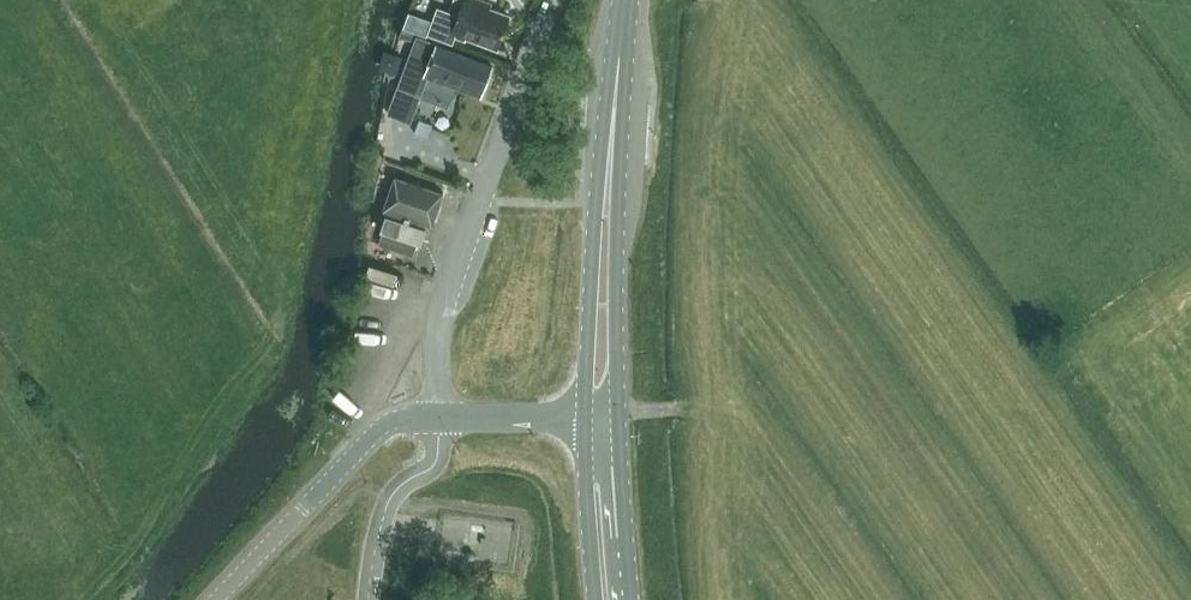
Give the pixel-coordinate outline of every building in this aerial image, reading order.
[(508,17),(488,9),(491,5),(479,0),(453,0),(449,12),(437,8),(428,33),(452,42),(455,36),(465,40),(467,36),(497,47),(508,17)] [(418,38),(400,81),(387,114),(407,122),(421,90),(446,99),(451,84),(480,95),(492,64),(436,43),(435,45),(418,38)] [(428,118),(420,132),(447,146),(455,132),(428,118)] [(383,230),(378,244),(411,255),(416,242),(420,243),(425,228),(408,222),(409,217),(431,225),(442,193),(395,178),(384,209),(405,216),(403,221),(385,215),(380,229),(383,230)]
